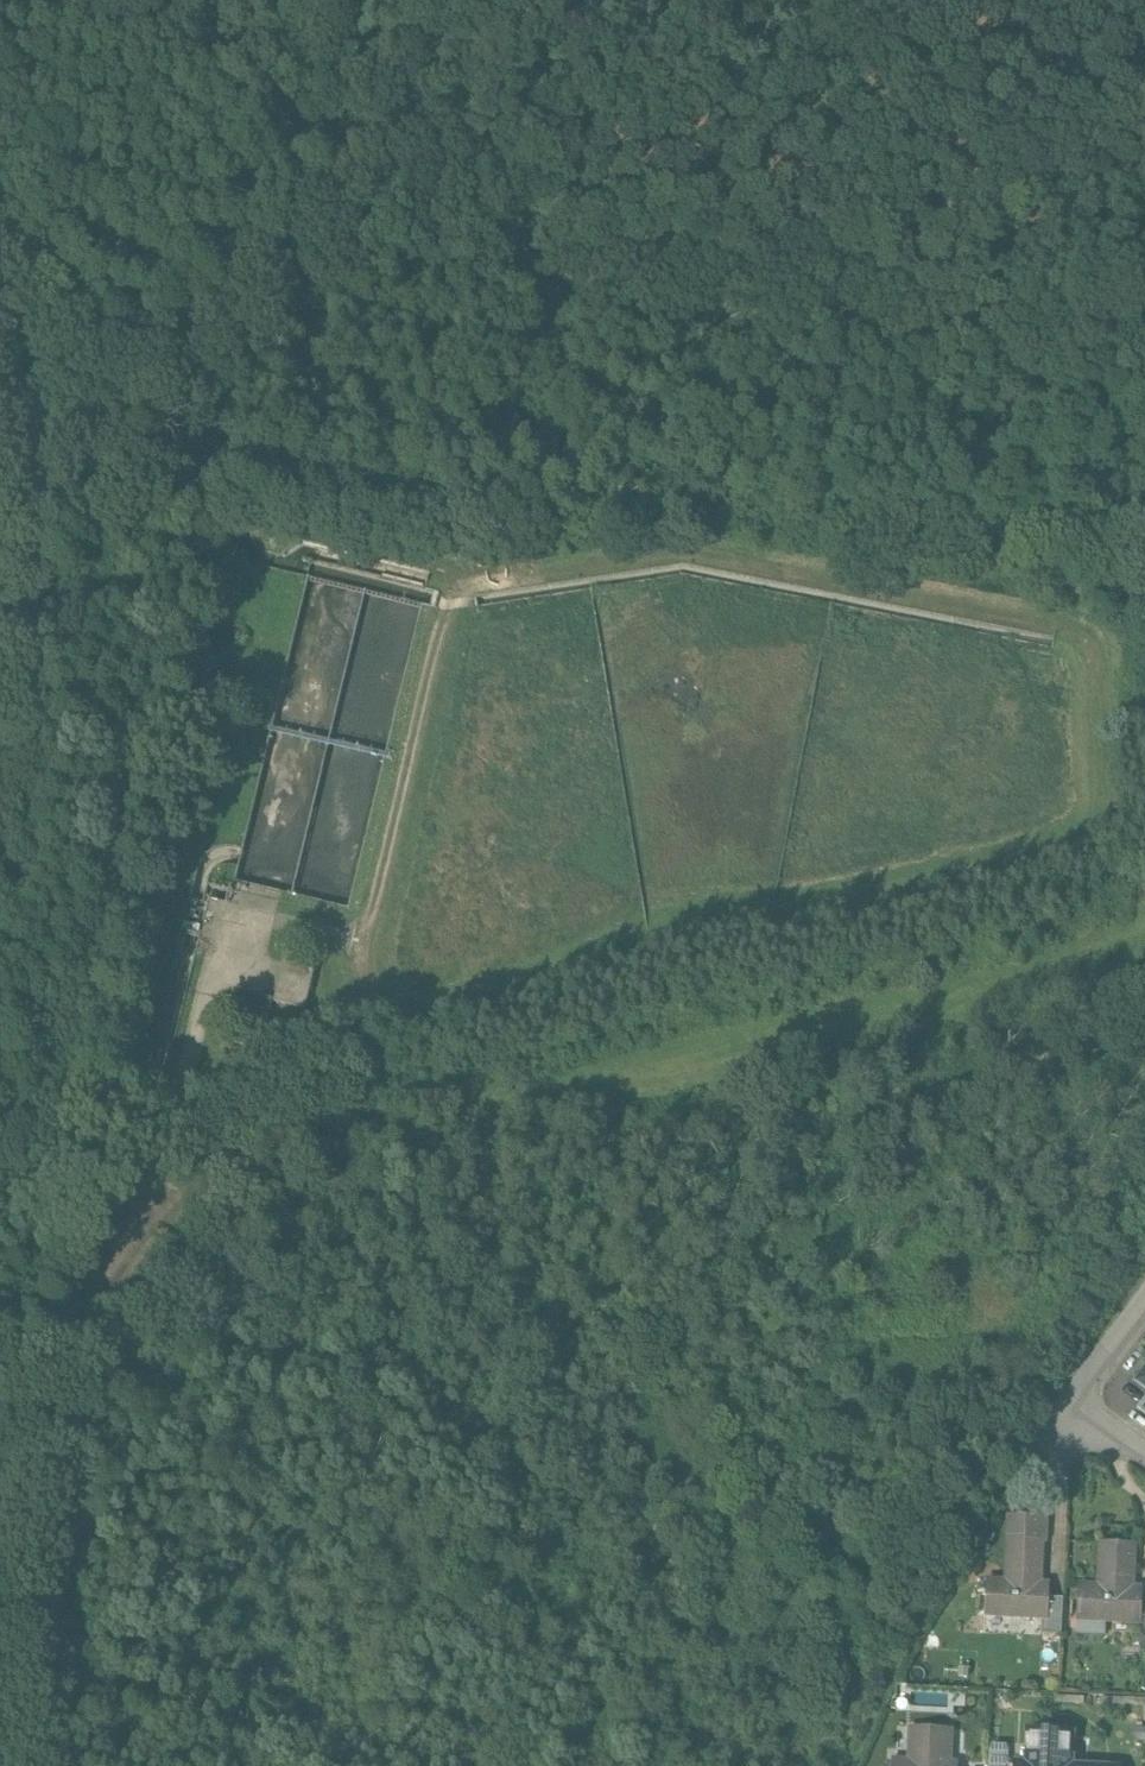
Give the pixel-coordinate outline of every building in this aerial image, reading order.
[(264,528),(262,524),(255,528),(264,542),(273,536),(268,527),(264,528)] [(314,970),(284,963),(274,1002),(305,1009),(314,970)] [(1135,1384),(1144,1392),(1144,1371),(1135,1384)] [(1137,1410),(1144,1416),(1144,1399),(1137,1410)] [(1041,1543),(1009,1541),(1007,1585),(986,1584),(985,1612),(1011,1613),(1011,1616),(1043,1618),(1049,1618),(1050,1600),(1048,1600),(1049,1587),(1039,1587),(1041,1543)] [(1133,1547),(1101,1546),(1100,1589),(1079,1589),(1078,1616),(1104,1617),(1104,1621),(1137,1622),(1142,1622),(1142,1604),(1142,1590),(1132,1590),(1133,1547)] [(1063,1600),(1050,1600),(1049,1618),(1043,1618),(1042,1633),(1061,1634),(1063,1600)] [(1142,1604),(1142,1622),(1137,1622),(1136,1646),(1144,1647),(1144,1604),(1142,1604)] [(912,1731),(911,1764),(891,1763),(891,1765),(948,1765),(950,1732),(912,1731)] [(1030,1736),(1029,1765),(1067,1765),(1068,1736),(1045,1735),(1045,1737),(1030,1736)]
